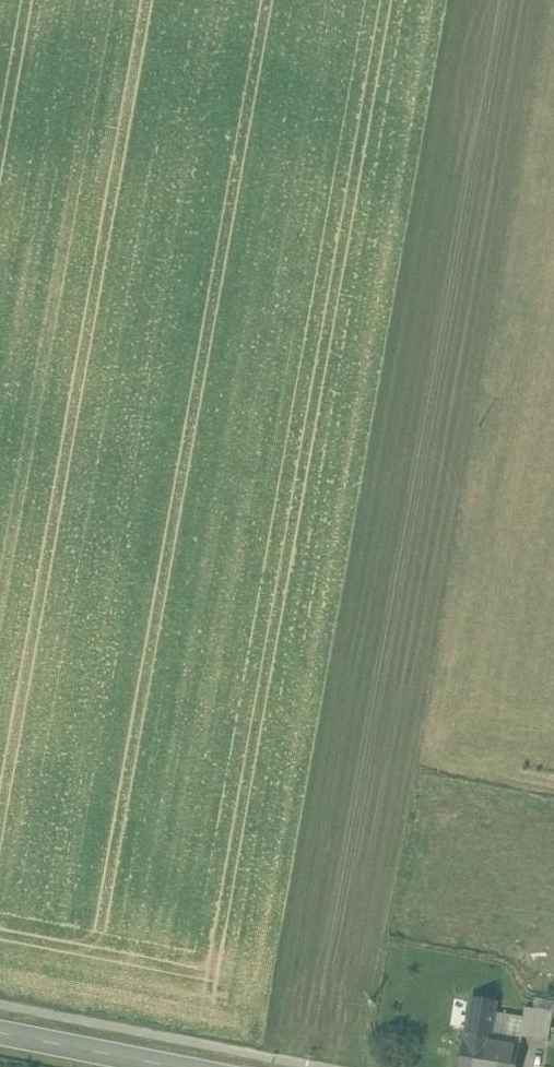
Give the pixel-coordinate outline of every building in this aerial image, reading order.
[(471,999),(465,1039),(464,1039),(460,1066),(517,1066),(520,1048),(519,1048),(521,1037),(524,1018),(495,1013),(497,1003),(471,999)] [(553,1013),(525,1008),(524,1018),(521,1037),(549,1041),(553,1013)]
